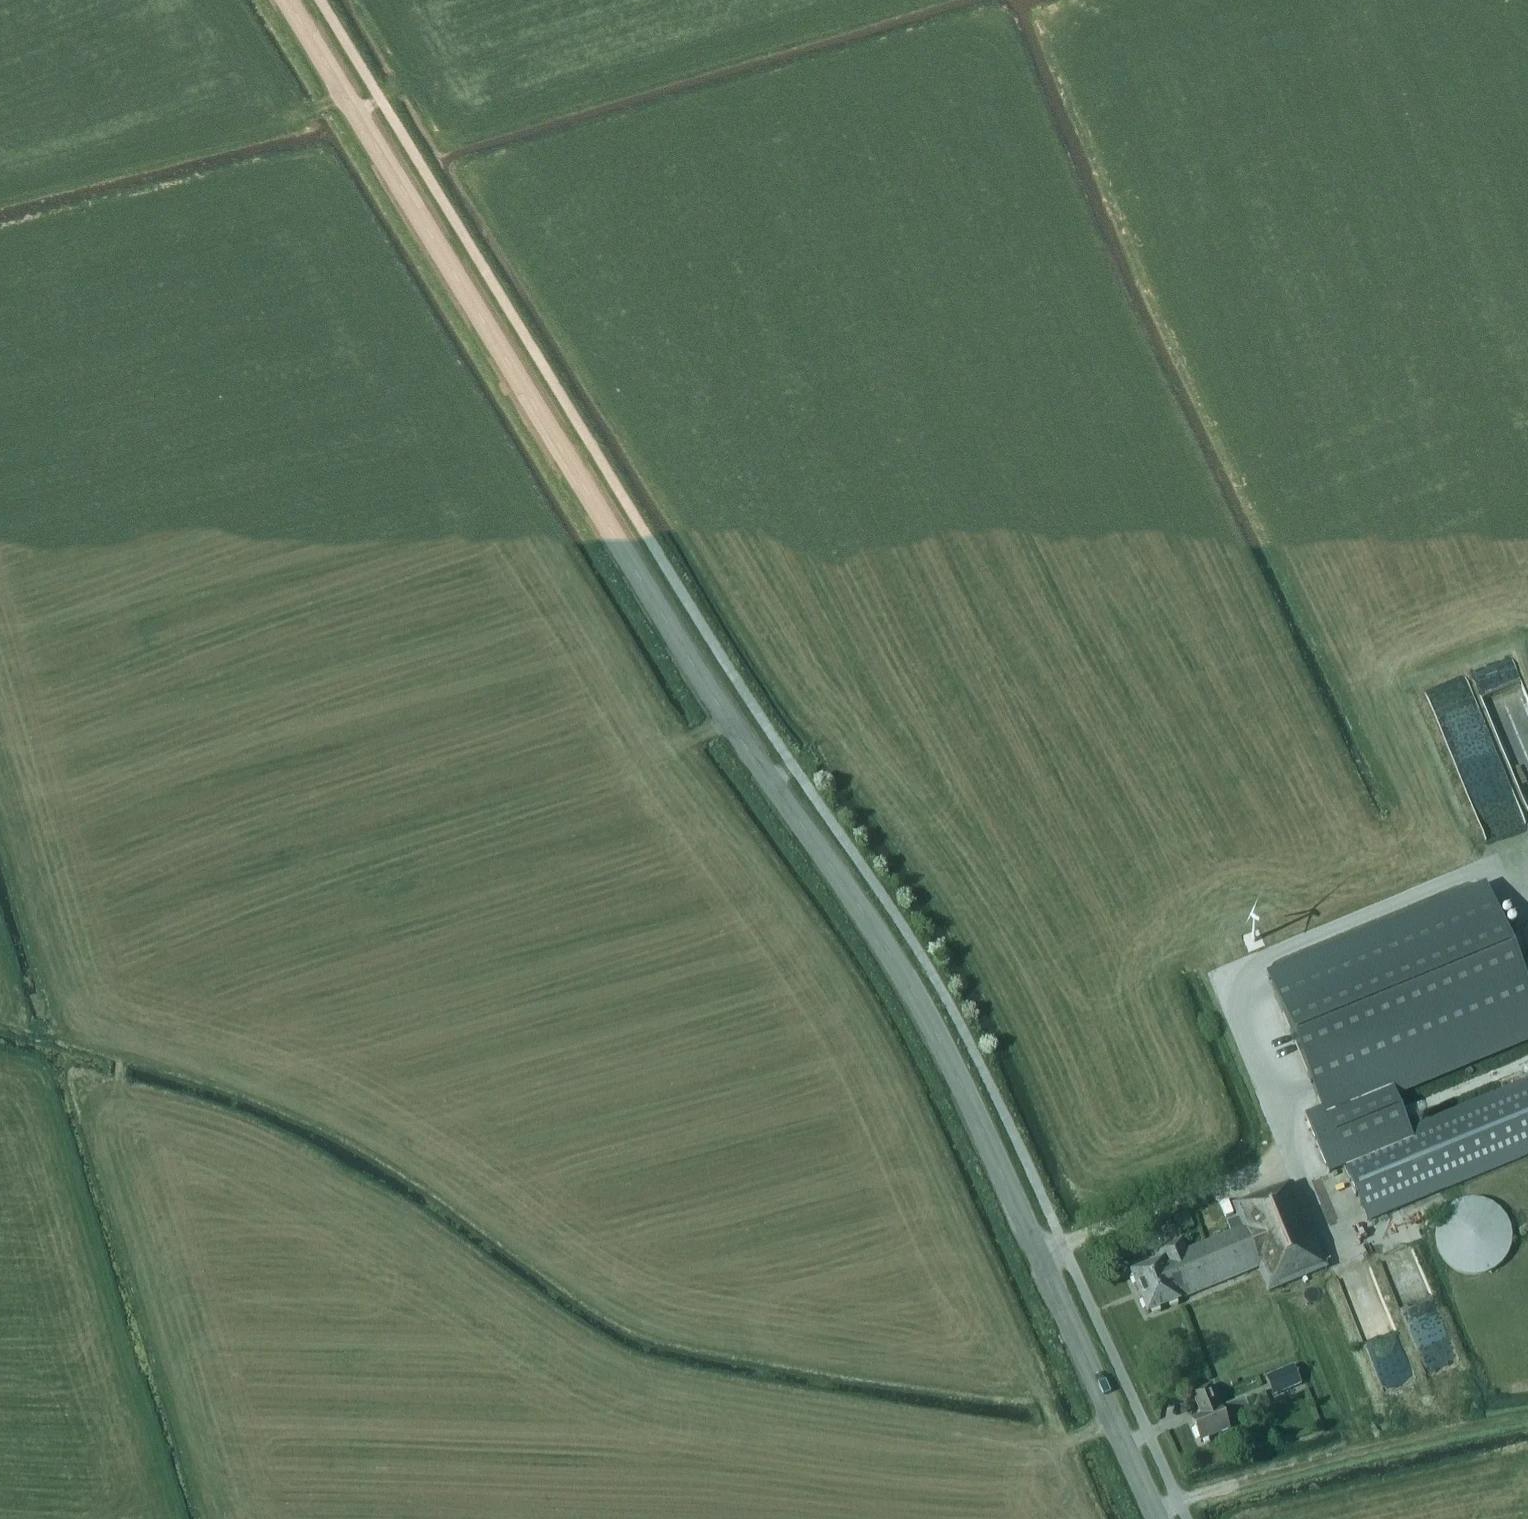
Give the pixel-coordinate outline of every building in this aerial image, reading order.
[(1345,1165),(1368,1220),(1527,1155),(1527,1081),(1410,1129),(1395,1092),(1527,1038),(1527,990),(1487,889),(1269,977),(1322,1107),(1305,1114),(1328,1172),(1345,1165)] [(1269,1292),(1327,1268),(1292,1182),(1234,1206),(1239,1219),(1226,1224),(1230,1233),(1187,1251),(1182,1240),(1158,1250),(1162,1261),(1131,1274),(1147,1314),(1259,1269),(1269,1292)] [(1437,1227),(1436,1238),(1437,1249),(1442,1258),(1449,1267),(1458,1272),(1468,1275),(1479,1275),(1489,1272),(1498,1267),(1505,1258),(1509,1249),(1511,1238),(1509,1227),(1505,1218),(1498,1210),(1489,1204),(1479,1201),(1468,1201),(1458,1204),(1449,1210),(1442,1218),(1437,1227)] [(1301,1385),(1293,1367),(1275,1374),(1282,1393),(1301,1385)] [(1225,1422),(1249,1412),(1244,1399),(1218,1410),(1209,1388),(1192,1395),(1200,1417),(1191,1421),(1200,1443),(1229,1432),(1225,1422)]
